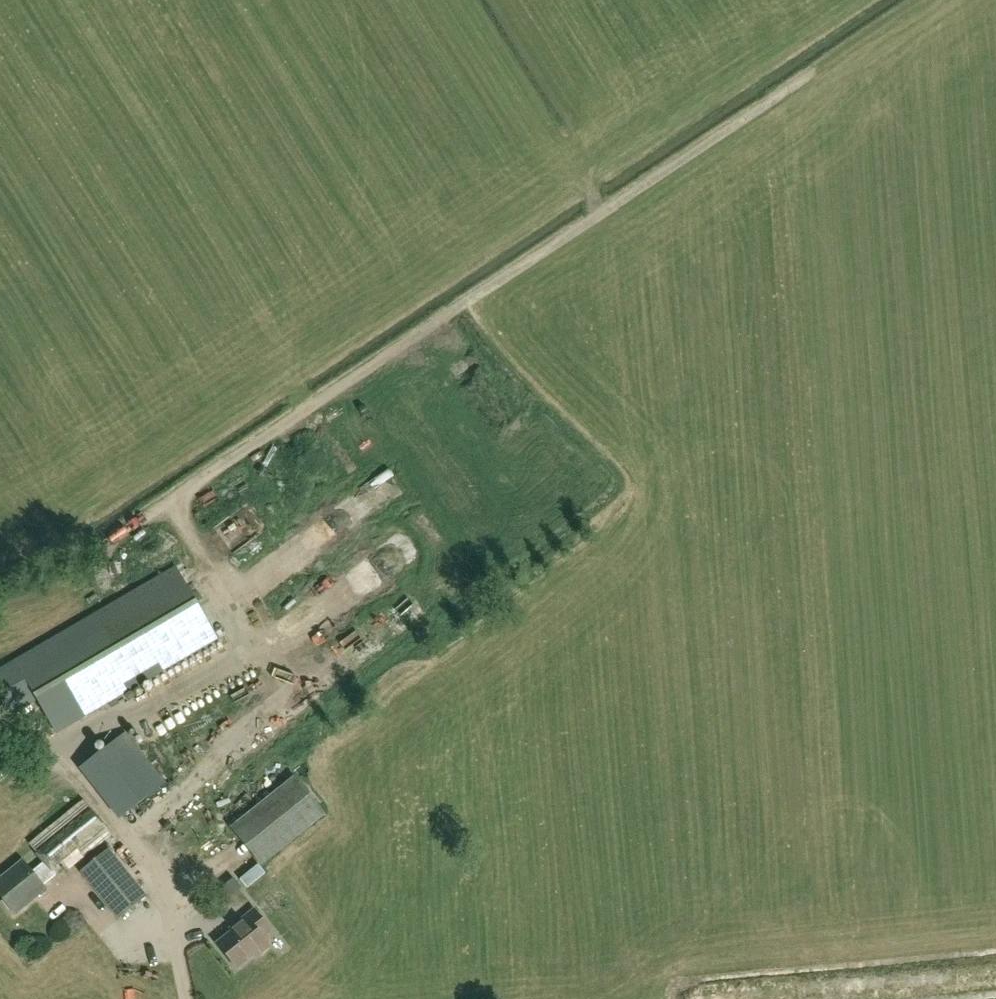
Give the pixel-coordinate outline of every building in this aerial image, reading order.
[(136,686),(218,640),(177,568),(0,668),(0,690),(13,713),(37,699),(56,733),(136,686)] [(133,809),(165,783),(126,733),(93,759),(133,809)] [(260,865),(324,813),(294,776),(230,828),(260,865)] [(112,835),(83,800),(29,844),(44,862),(32,873),(23,862),(0,881),(0,896),(14,914),(45,889),(43,885),(56,875),(58,878),(112,835)] [(124,879),(116,870),(122,865),(108,848),(94,861),(88,866),(81,872),(121,917),(148,894),(130,874),(124,879)] [(256,955),(271,944),(264,935),(271,929),(253,906),(228,927),(231,931),(216,943),(235,968),(254,952),(256,955)]
